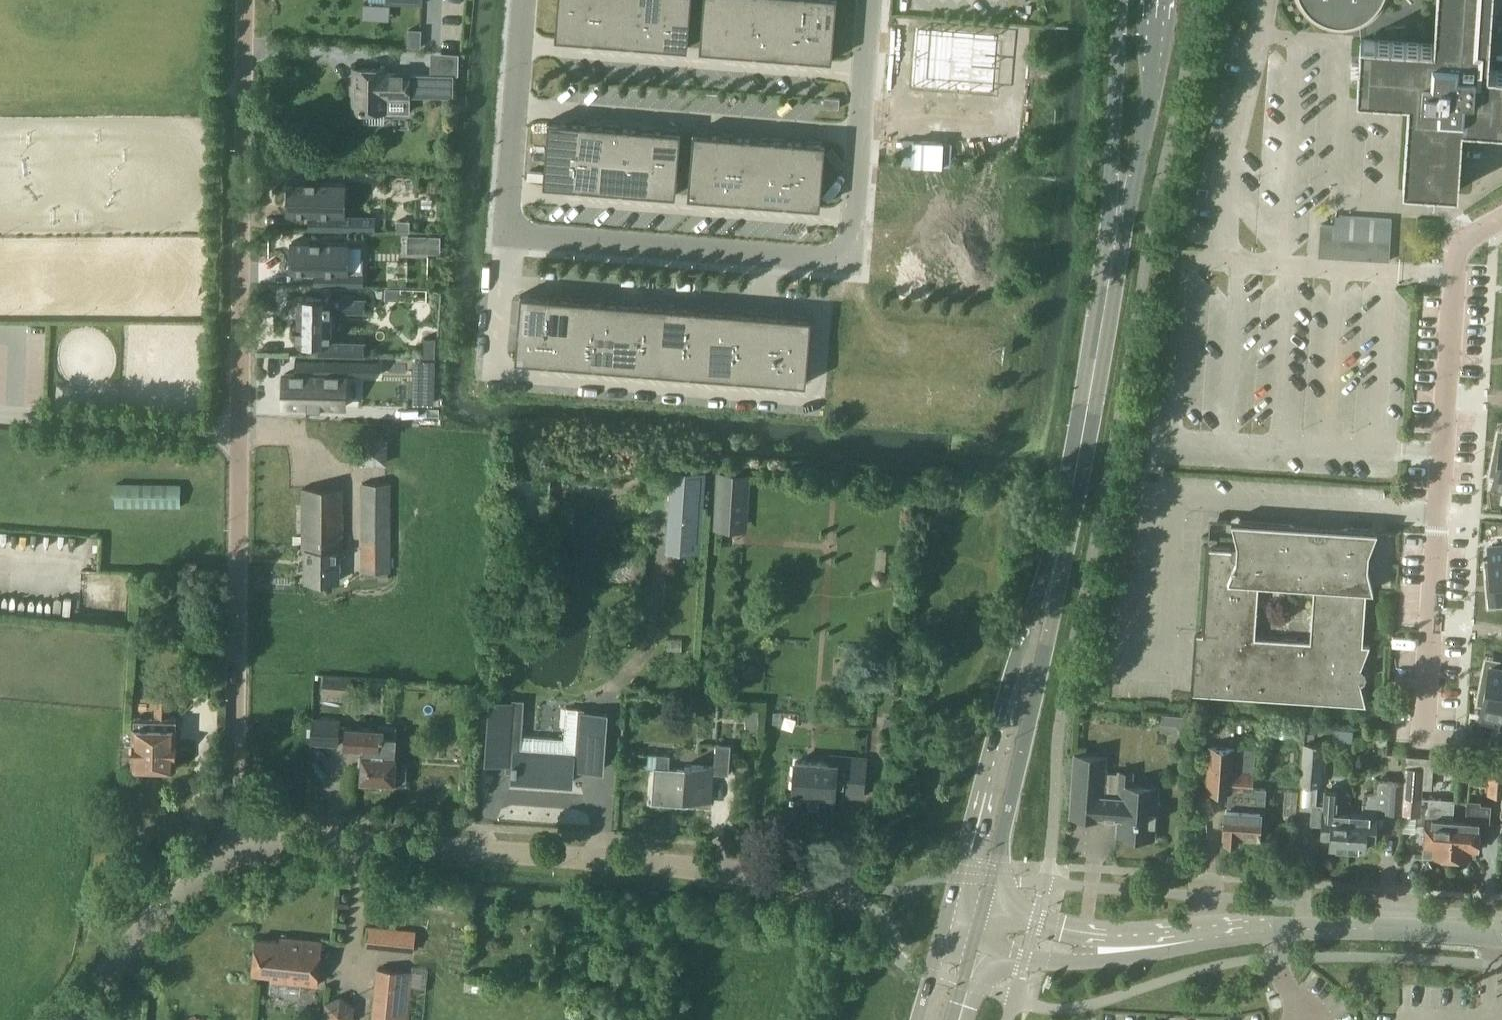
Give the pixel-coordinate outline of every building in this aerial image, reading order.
[(585,7),(611,9),(612,0),(585,0),(585,7)] [(611,9),(638,12),(639,0),(612,0),(611,9)] [(638,12),(664,14),(665,0),(639,0),(638,12)] [(664,14),(691,16),(692,0),(665,0),(664,14)] [(703,17),(729,19),(731,0),(704,0),(703,17)] [(729,19),(756,21),(757,0),(731,0),(729,19)] [(756,21),(782,23),(784,0),(757,0),(756,21)] [(782,23),(809,25),(811,0),(784,0),(782,23)] [(809,25),(835,27),(837,0),(811,0),(809,25)] [(1301,1),(1305,6),(1308,11),(1314,16),(1320,20),(1327,23),(1335,25),(1341,25),(1352,24),(1358,22),(1365,19),(1370,15),(1374,11),(1378,7),(1382,2),(1383,0),(1301,0),(1301,1)] [(1435,44),(1362,39),(1358,95),(1409,98),(1403,186),(1458,190),(1458,186),(1462,124),(1501,127),(1501,71),(1489,70),(1494,0),(1438,0),(1435,44)] [(558,5),(556,37),(582,39),(585,7),(558,5)] [(585,7),(582,39),(609,41),(611,9),(585,7)] [(611,9),(609,41),(635,44),(638,12),(611,9)] [(638,12),(635,44),(662,46),(664,14),(638,12)] [(664,14),(662,46),(688,48),(691,16),(664,14)] [(703,17),(700,49),(727,51),(729,19),(703,17)] [(729,19),(727,51),(753,53),(756,21),(729,19)] [(756,21),(753,53),(780,55),(782,23),(756,21)] [(782,23),(780,55),(806,57),(809,25),(782,23)] [(809,25),(806,57),(833,59),(835,27),(809,25)] [(918,28),(913,86),(1001,93),(1006,35),(918,28)] [(409,29),(408,46),(421,46),(422,29),(409,29)] [(355,68),(354,110),(386,111),(410,111),(410,97),(410,92),(433,93),(433,96),(454,96),(454,74),(431,74),(410,73),(410,72),(386,72),(386,68),(355,68)] [(840,98),(825,97),(825,106),(839,108),(840,98)] [(549,120),(547,152),(573,154),(576,122),(549,120)] [(576,122),(573,154),(599,156),(602,124),(576,122)] [(602,124),(599,156),(626,158),(629,127),(602,124)] [(629,127),(626,158),(652,161),(655,129),(629,127)] [(655,129),(652,161),(679,163),(681,131),(655,129)] [(694,132),(691,164),(718,166),(720,134),(694,132)] [(720,134),(718,166),(744,168),(747,136),(720,134)] [(747,136),(744,168),(770,170),(773,138),(747,136)] [(773,138),(770,170),(797,172),(800,140),(773,138)] [(800,140),(797,172),(823,174),(826,142),(800,140)] [(547,152),(544,184),(570,186),(573,154),(547,152)] [(573,154),(570,186),(597,188),(599,156),(573,154)] [(599,156),(597,188),(623,190),(626,158),(599,156)] [(626,158),(623,190),(650,192),(652,161),(626,158)] [(652,161),(650,192),(676,195),(679,163),(652,161)] [(691,164),(688,196),(715,198),(718,166),(691,164)] [(718,166),(715,198),(741,200),(744,168),(718,166)] [(744,168),(741,200),(768,202),(770,170),(744,168)] [(770,170),(768,202),(794,204),(797,172),(770,170)] [(797,172),(794,204),(821,206),(823,174),(797,172)] [(289,181),(289,213),(309,213),(309,229),(376,230),(377,215),(344,214),(344,182),(289,181)] [(1335,215),(1334,224),(1321,223),(1319,256),(1389,261),(1392,219),(1335,215)] [(398,221),(398,230),(410,230),(410,221),(398,221)] [(409,235),(408,251),(440,252),(441,236),(409,235)] [(293,241),(292,271),(315,271),(315,284),(365,285),(365,272),(364,272),(348,272),(349,242),(293,241)] [(387,289),(387,298),(399,298),(400,289),(387,289)] [(522,293),(517,359),(807,382),(813,316),(522,293)] [(297,305),(297,307),(299,307),(298,340),(318,340),(317,355),(365,356),(366,341),(330,340),(331,312),(366,313),(366,297),(331,296),(331,297),(299,296),(299,300),(297,300),(297,301),(299,301),(299,305),(297,305)] [(425,337),(424,357),(436,357),(437,337),(436,337),(436,339),(425,339),(426,337),(425,337)] [(285,373),(285,405),(345,406),(346,374),(379,375),(379,374),(377,373),(378,361),(380,361),(380,360),(296,358),(296,359),(298,359),(298,360),(298,372),(296,372),(296,373),(285,373)] [(433,402),(433,378),(415,377),(415,401),(433,402)] [(364,435),(363,460),(388,461),(389,436),(364,435)] [(1493,487),(1501,489),(1501,443),(1498,462),(1496,476),(1493,487)] [(1491,460),(1488,475),(1496,476),(1498,462),(1491,460)] [(673,470),(666,549),(696,552),(703,472),(673,470)] [(747,475),(721,474),(718,532),(744,533),(747,475)] [(391,482),(363,482),(362,577),(380,577),(380,579),(390,579),(390,571),(391,571),(391,482)] [(181,507),(182,484),(117,483),(116,506),(181,507)] [(344,486),(303,486),(303,550),(308,550),(308,559),(308,563),(308,581),(339,581),(339,555),(344,555),(344,486)] [(1200,672),(1201,672),(1192,693),(1367,705),(1361,682),(1362,682),(1363,682),(1363,681),(1364,681),(1365,681),(1365,680),(1366,680),(1366,679),(1367,678),(1367,677),(1367,676),(1368,676),(1368,675),(1368,674),(1368,673),(1368,672),(1367,672),(1367,671),(1367,670),(1366,670),(1366,669),(1365,668),(1364,667),(1363,667),(1362,667),(1371,645),(1364,644),(1367,589),(1369,567),(1370,567),(1370,566),(1371,566),(1372,566),(1373,565),(1374,565),(1374,564),(1375,564),(1375,563),(1375,562),(1375,561),(1376,561),(1376,560),(1376,559),(1376,558),(1375,557),(1375,556),(1375,555),(1374,555),(1374,554),(1373,554),(1373,553),(1372,553),(1372,552),(1371,552),(1370,552),(1370,551),(1371,529),(1349,528),(1327,533),(1327,532),(1326,531),(1326,530),(1325,530),(1325,529),(1324,529),(1324,528),(1323,528),(1322,528),(1322,527),(1321,527),(1320,527),(1319,527),(1318,527),(1317,527),(1316,528),(1315,528),(1314,528),(1314,529),(1313,529),(1313,530),(1312,531),(1312,532),(1291,524),(1240,521),(1238,543),(1233,544),(1232,549),(1209,548),(1204,634),(1196,633),(1202,656),(1201,656),(1200,656),(1199,657),(1198,657),(1198,658),(1197,658),(1197,659),(1197,660),(1196,660),(1196,661),(1196,662),(1196,663),(1196,664),(1196,665),(1196,666),(1196,667),(1196,668),(1197,668),(1197,669),(1198,670),(1199,671),(1200,671),(1200,672)] [(616,546),(614,579),(645,581),(648,545),(623,543),(616,546)] [(1490,546),(1491,557),(1492,572),(1494,599),(1501,598),(1501,545),(1490,546)] [(1491,557),(1483,558),(1484,573),(1492,572),(1491,557)] [(186,572),(199,573),(199,565),(187,564),(186,572)] [(873,576),(873,577),(874,578),(874,579),(874,580),(875,580),(875,581),(876,582),(877,582),(877,583),(878,583),(879,583),(880,583),(881,584),(881,583),(882,583),(883,583),(884,583),(885,582),(886,582),(886,581),(887,581),(887,580),(888,579),(888,578),(888,577),(888,576),(888,575),(888,574),(888,573),(887,572),(887,571),(886,571),(886,570),(885,570),(884,569),(883,569),(882,569),(881,568),(880,568),(880,569),(879,569),(878,569),(877,569),(877,570),(876,570),(875,571),(874,572),(874,573),(874,574),(873,575),(873,576)] [(1481,716),(1501,720),(1501,666),(1491,664),(1486,691),(1483,705),(1481,716)] [(328,674),(327,693),(352,694),(353,676),(328,674)] [(1478,690),(1476,704),(1483,705),(1486,691),(1478,690)] [(156,698),(156,715),(170,716),(171,699),(156,698)] [(487,701),(483,761),(510,763),(509,771),(514,771),(514,777),(520,778),(521,784),(539,785),(540,779),(567,781),(574,781),(575,767),(597,768),(600,716),(577,714),(575,755),(521,751),(522,735),(524,701),(512,700),(511,702),(487,701)] [(1189,713),(1161,712),(1161,720),(1176,722),(1178,727),(1178,733),(1188,734),(1189,713)] [(887,716),(883,732),(899,736),(903,720),(887,716)] [(340,746),(342,719),(313,717),(312,743),(332,745),(340,746)] [(135,719),(135,731),(134,766),(139,766),(142,769),(148,769),(150,767),(176,767),(177,732),(177,720),(135,719)] [(347,726),(345,746),(364,747),(364,757),(361,757),(361,763),(363,763),(363,770),(361,771),(360,776),(362,777),(362,782),(395,785),(396,783),(407,784),(409,768),(397,767),(398,751),(397,751),(397,736),(385,735),(385,729),(347,726)] [(649,752),(648,766),(656,766),(653,803),(686,805),(686,798),(713,800),(715,772),(730,774),(732,744),(716,742),(715,764),(686,762),(686,769),(669,767),(670,753),(649,752)] [(1323,744),(1303,743),(1300,782),(1320,784),(1323,744)] [(1265,788),(1251,787),(1253,749),(1211,746),(1208,789),(1229,790),(1228,808),(1226,807),(1224,842),(1238,843),(1238,840),(1258,842),(1258,835),(1260,835),(1260,831),(1258,831),(1260,810),(1264,810),(1265,788)] [(1118,834),(1143,835),(1143,837),(1158,838),(1159,824),(1157,824),(1159,787),(1133,785),(1134,773),(1119,772),(1119,774),(1106,773),(1107,757),(1076,754),(1071,815),(1119,818),(1118,834)] [(795,760),(792,807),(814,809),(814,813),(834,815),(834,812),(835,792),(864,794),(866,757),(834,755),(831,755),(831,763),(795,760)] [(1432,759),(1406,757),(1404,782),(1402,813),(1420,814),(1421,787),(1430,787),(1432,759)] [(1488,794),(1501,795),(1501,764),(1490,764),(1488,794)] [(1377,781),(1376,794),(1364,794),(1363,813),(1349,812),(1346,849),(1364,850),(1365,839),(1375,839),(1377,808),(1387,808),(1387,811),(1402,813),(1404,782),(1377,781)] [(1322,836),(1331,836),(1330,848),(1346,849),(1349,812),(1335,811),(1336,792),(1325,791),(1324,806),(1312,805),(1310,825),(1322,826),(1322,836)] [(1454,801),(1441,800),(1429,799),(1428,814),(1427,814),(1425,846),(1425,855),(1433,855),(1450,856),(1453,820),(1454,801)] [(1453,820),(1450,856),(1468,858),(1468,849),(1477,849),(1478,838),(1488,839),(1490,805),(1479,805),(1479,802),(1467,801),(1466,821),(1453,820)] [(367,946),(415,951),(417,933),(369,928),(367,946)] [(272,974),(273,974),(272,979),(319,985),(324,941),(282,936),(281,941),(272,940),(258,938),(254,972),(272,974)] [(374,1019),(408,1019),(413,972),(379,968),(374,1019)] [(324,1018),(326,1019),(354,1019),(355,1005),(342,995),(327,1002),(324,1018)]
